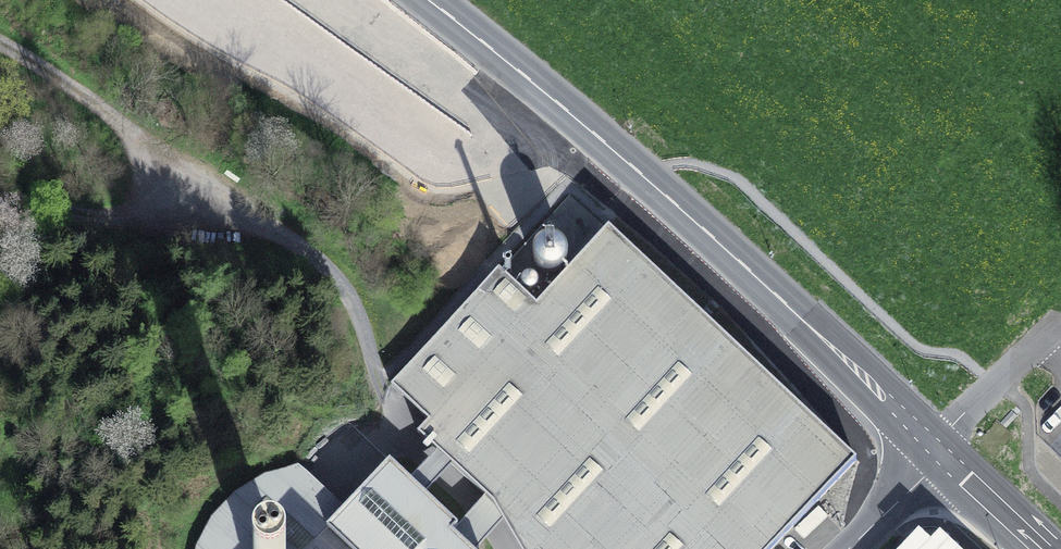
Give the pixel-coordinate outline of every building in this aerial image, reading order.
[(856,461),(609,230),(537,307),(499,271),(391,386),(429,421),(418,433),(438,452),(453,466),(486,497),(493,503),(504,522),(520,548),(773,548),(856,461)] [(410,482),(425,496),(440,481),(453,466),(438,452),(424,466),(410,482)] [(329,531),(347,548),(469,548),(452,533),(458,527),(425,496),(410,482),(390,463),(345,510),(299,469),(266,478),(237,495),(214,519),(199,548),(312,548),(329,531)] [(469,548),(479,548),(494,533),(504,522),(493,503),(486,497),(472,512),(458,527),(452,533),(469,548)] [(329,531),(312,548),(347,548),(329,531)]
